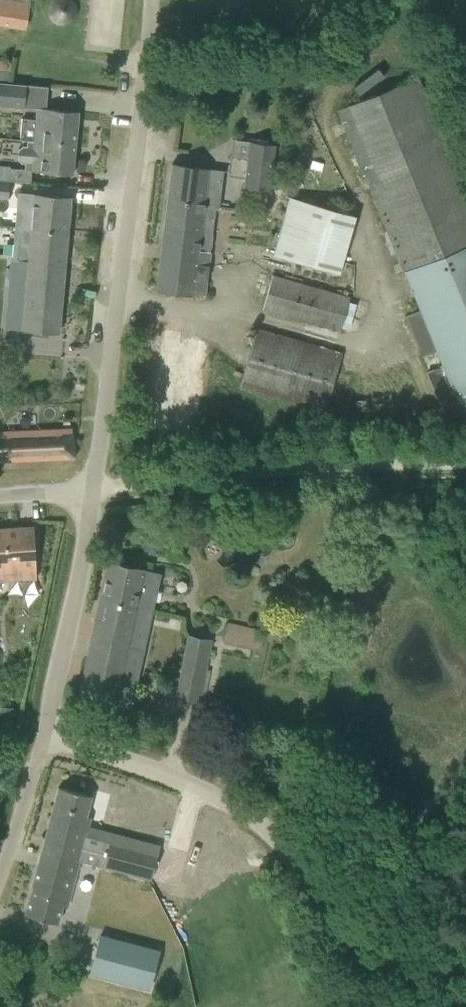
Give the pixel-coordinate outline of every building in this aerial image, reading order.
[(29,3),(9,0),(0,0),(0,23),(25,27),(29,3)] [(9,69),(9,61),(0,60),(0,69),(9,69)] [(337,112),(418,310),(404,316),(420,356),(435,351),(441,365),(426,371),(446,421),(461,415),(465,428),(465,205),(413,80),(337,112)] [(19,140),(75,145),(78,112),(77,112),(46,109),(48,87),(0,82),(0,107),(35,110),(34,120),(21,119),(19,140)] [(75,145),(19,140),(19,141),(28,142),(27,147),(22,147),(19,150),(17,160),(21,164),(26,165),(25,170),(72,174),(75,145)] [(244,173),(242,189),(269,193),(277,144),(250,141),(248,156),(231,154),(228,171),(244,173)] [(172,163),(167,199),(219,205),(223,170),(172,163)] [(9,181),(9,179),(8,179),(9,168),(0,168),(0,180),(9,181)] [(7,197),(9,181),(0,180),(0,196),(7,197)] [(17,192),(16,208),(22,209),(21,228),(23,228),(67,232),(70,197),(50,195),(17,192)] [(273,255),(339,274),(355,217),(289,198),(273,255)] [(219,205),(167,199),(156,290),(204,297),(215,205),(219,206),(219,205)] [(9,287),(5,328),(38,331),(58,333),(64,265),(67,232),(23,228),(22,243),(13,243),(11,259),(26,261),(24,289),(9,287)] [(262,310),(340,333),(341,328),(349,330),(355,308),(348,306),(349,298),(271,276),(262,310)] [(189,325),(154,340),(162,358),(197,342),(189,325)] [(239,388),(324,412),(341,354),(256,329),(239,388)] [(185,357),(150,372),(158,390),(193,374),(185,357)] [(181,388),(146,404),(154,422),(189,406),(181,388)] [(74,458),(71,429),(52,430),(0,432),(0,461),(74,458)] [(0,529),(0,580),(36,578),(33,527),(0,529)] [(107,561),(99,599),(146,610),(150,590),(157,591),(161,573),(107,561)] [(146,610),(99,599),(78,696),(131,708),(149,624),(143,623),(146,610)] [(265,631),(227,622),(222,642),(260,651),(265,631)] [(197,703),(212,640),(187,635),(174,698),(197,703)] [(58,787),(41,850),(79,861),(87,829),(82,828),(91,795),(58,787)] [(102,867),(150,880),(157,852),(110,840),(102,867)] [(79,861),(41,850),(25,913),(44,918),(60,922),(76,860),(79,861)] [(100,934),(90,973),(148,989),(155,963),(159,950),(100,934)]
